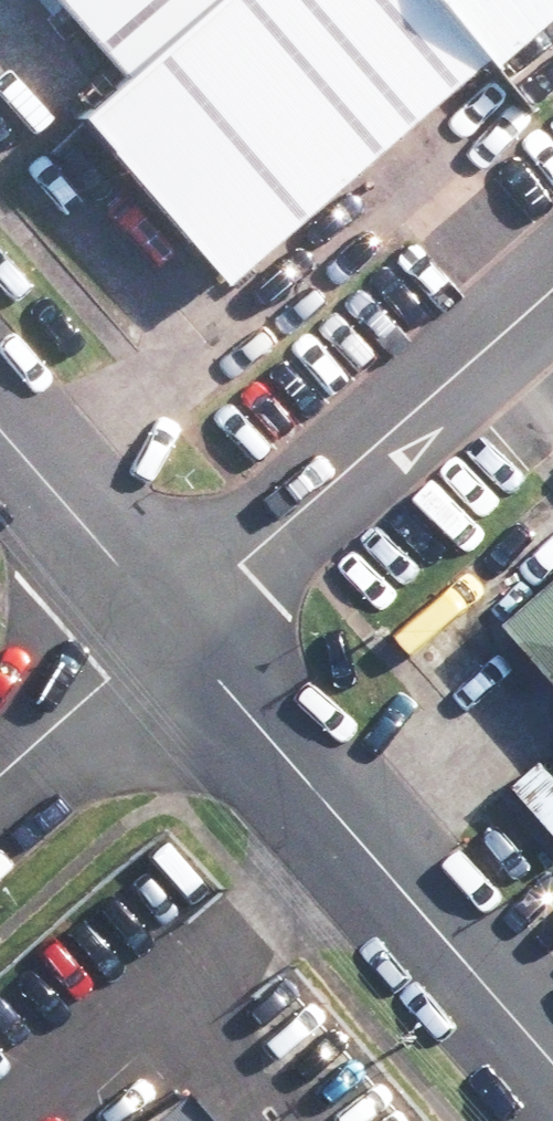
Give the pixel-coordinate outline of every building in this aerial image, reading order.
[(104,88),(205,0),(26,0),(104,88)] [(68,135),(217,308),(552,19),(552,0),(225,0),(68,135)] [(552,714),(552,545),(469,622),(552,714)] [(151,1106),(135,1120),(164,1120),(151,1106)]
